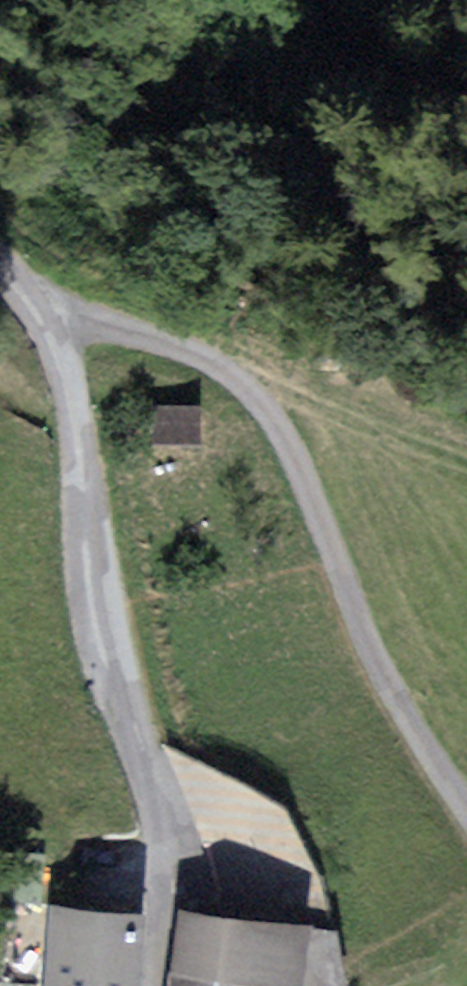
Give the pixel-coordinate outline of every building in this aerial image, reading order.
[(153,440),(201,442),(203,403),(155,401),(153,440)] [(56,911),(50,985),(140,985),(145,918),(56,911)] [(184,916),(178,982),(222,985),(309,985),(314,928),(184,916)]
